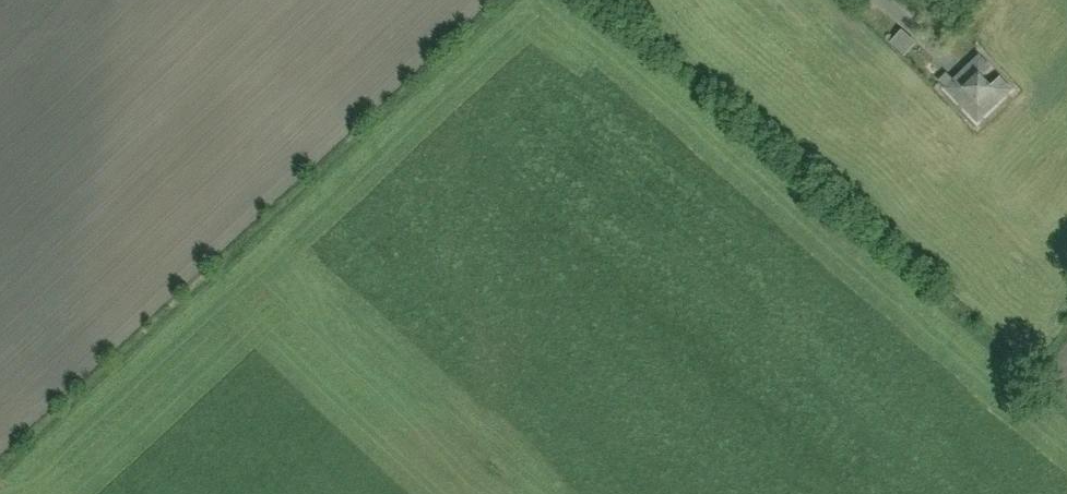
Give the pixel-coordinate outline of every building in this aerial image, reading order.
[(979,57),(945,89),(977,123),(1011,90),(999,78),(988,88),(980,79),(991,69),(979,57)]
